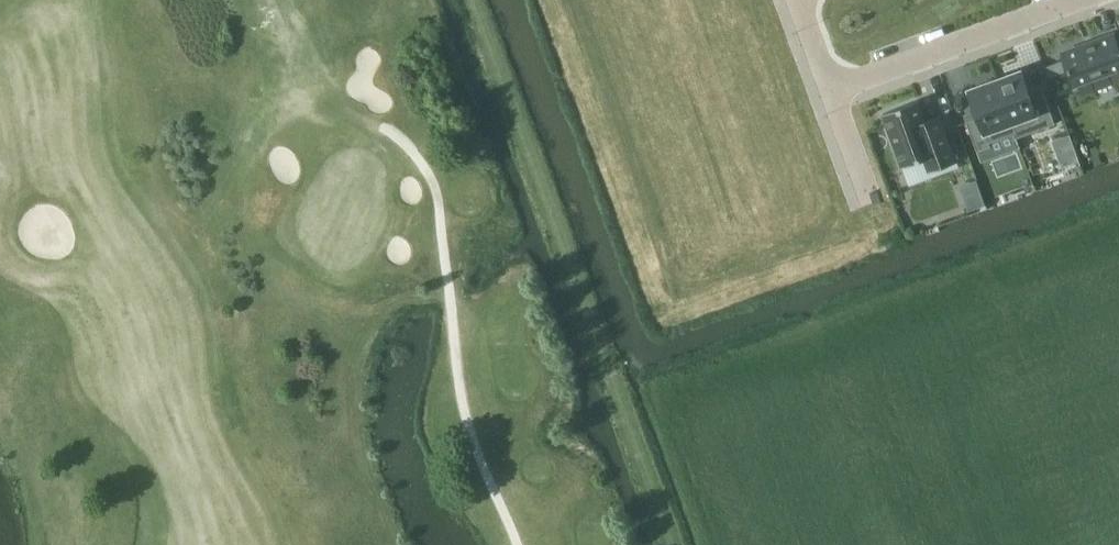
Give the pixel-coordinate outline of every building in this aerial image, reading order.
[(1063,52),(1075,85),(1118,69),(1118,44),(1115,33),(1063,52)] [(1022,70),(996,79),(1017,137),(1056,123),(1045,93),(1032,98),(1022,70)] [(980,116),(968,121),(982,161),(1021,147),(1017,137),(996,79),(970,89),(980,116)] [(920,100),(883,113),(903,166),(925,158),(930,171),(959,160),(941,112),(926,117),(920,100)]
